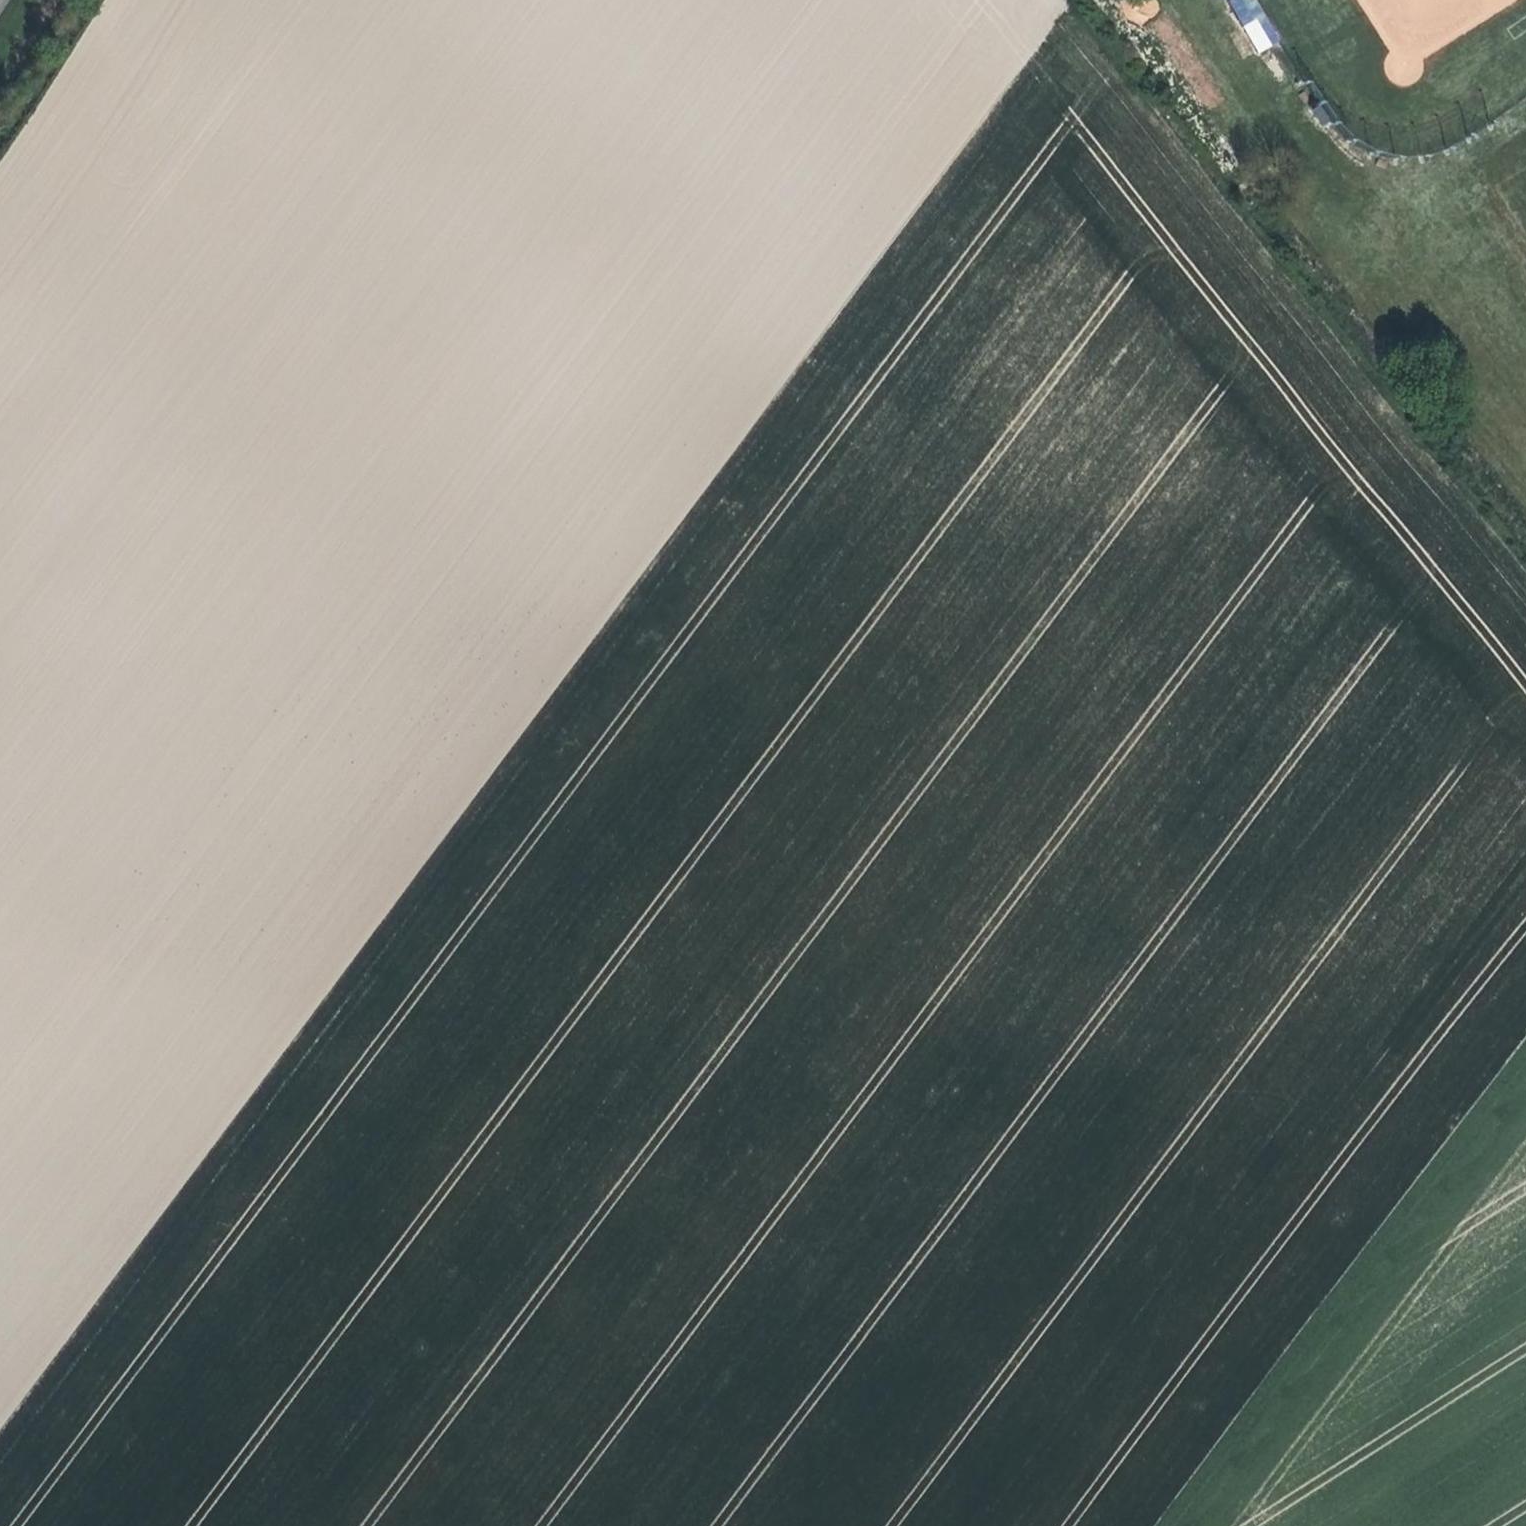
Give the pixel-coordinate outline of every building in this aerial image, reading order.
[(1258,54),(1281,41),(1258,0),(1228,0),(1258,54)] [(1327,101),(1313,108),(1322,126),(1336,119),(1327,101)]
